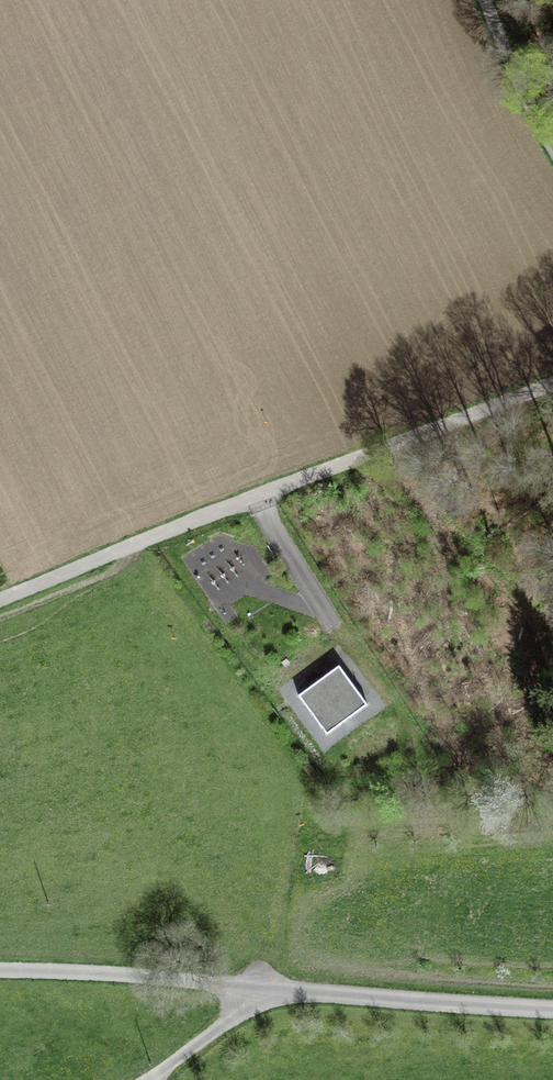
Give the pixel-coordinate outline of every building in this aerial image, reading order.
[(338,668),(297,698),(326,738),(368,708),(338,668)]
